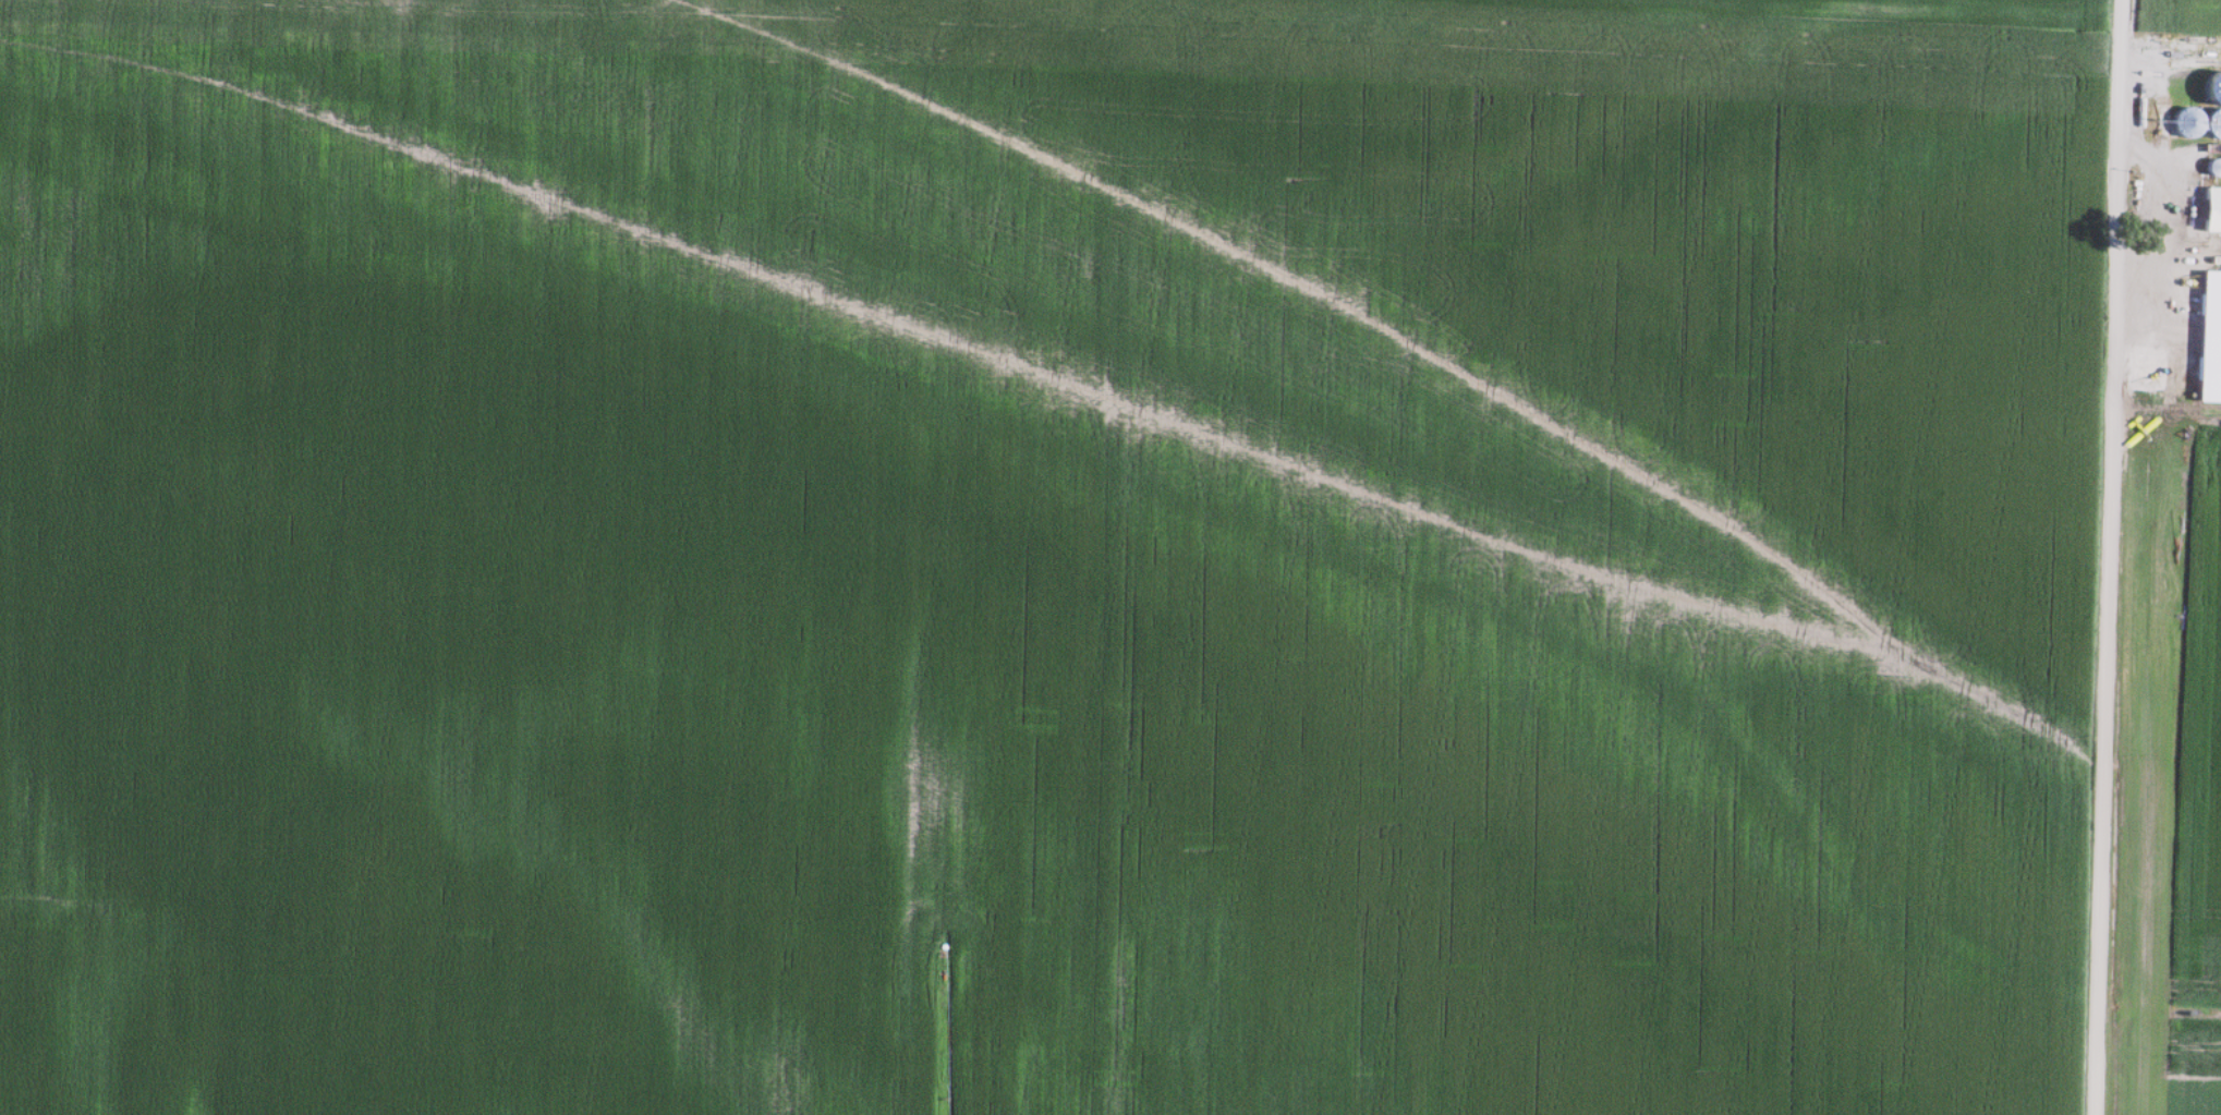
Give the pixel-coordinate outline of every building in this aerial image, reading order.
[(2170,130),(2188,139),(2199,115),(2182,106),(2170,130)] [(2204,135),(2220,140),(2220,113),(2210,110),(2204,135)] [(2215,178),(2220,169),(2220,165),(2211,159),(2203,171),(2215,178)] [(2220,233),(2220,189),(2203,188),(2202,233),(2220,233)] [(2220,405),(2220,272),(2199,271),(2195,404),(2220,405)]
